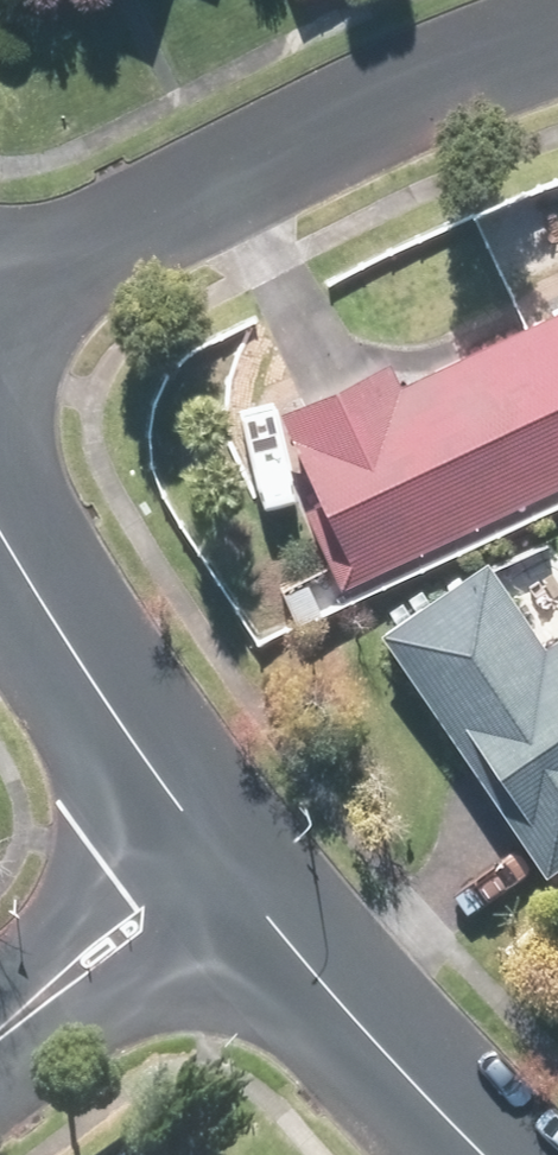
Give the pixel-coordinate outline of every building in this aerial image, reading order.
[(351,583),(557,488),(557,312),(411,378),(401,355),(291,404),(331,494),(315,501),(351,583)] [(393,629),(553,869),(557,866),(557,634),(550,639),(497,559),(393,629)]
